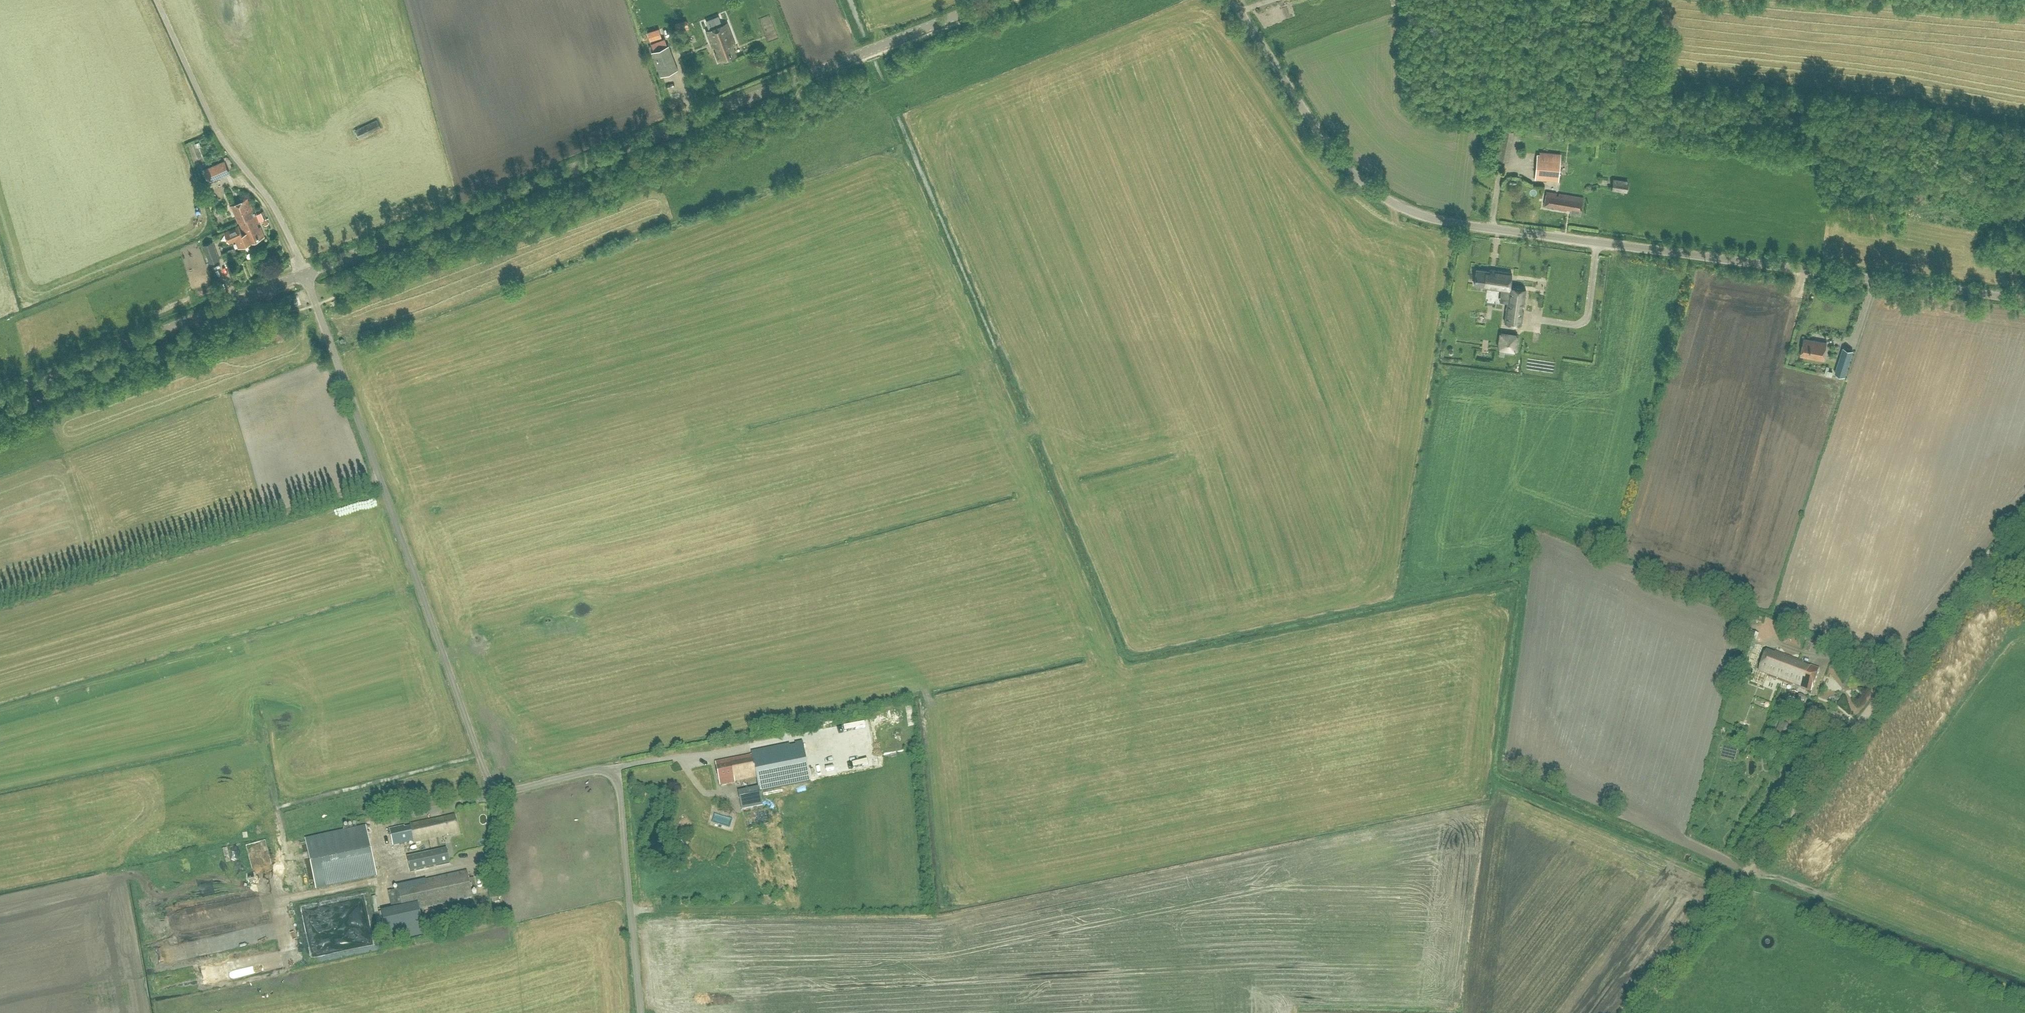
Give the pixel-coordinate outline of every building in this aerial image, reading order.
[(718,61),(737,53),(734,44),(735,44),(727,22),(706,30),(712,47),(715,45),(717,51),(715,52),(718,61)] [(647,31),(650,40),(662,36),(659,27),(647,31)] [(668,45),(652,50),(661,74),(677,68),(668,45)] [(682,74),(672,77),(673,83),(684,80),(682,74)] [(355,131),(359,138),(380,128),(377,120),(355,131)] [(1561,155),(1537,152),(1534,177),(1558,179),(1561,155)] [(204,168),(210,180),(230,171),(224,159),(204,168)] [(1624,189),(1625,181),(1614,179),(1613,188),(1624,189)] [(1583,196),(1558,192),(1558,194),(1556,194),(1556,192),(1546,190),(1544,204),(1553,205),(1553,207),(1566,209),(1566,208),(1570,209),(1570,212),(1580,213),(1583,196)] [(248,197),(229,205),(232,211),(234,210),(239,220),(244,232),(242,233),(239,224),(224,231),(229,242),(235,239),(238,247),(264,236),(254,212),(248,197)] [(220,259),(213,239),(203,243),(209,262),(220,259)] [(1476,268),(1474,283),(1487,285),(1487,287),(1508,290),(1509,288),(1509,286),(1511,271),(1489,268),(1489,270),(1476,268)] [(1504,321),(1521,323),(1525,288),(1509,286),(1509,288),(1508,290),(1504,321)] [(1501,346),(1517,348),(1519,333),(1502,331),(1501,346)] [(1827,341),(1804,337),(1801,355),(1824,359),(1827,341)] [(1853,350),(1843,347),(1835,372),(1844,375),(1853,350)] [(1763,629),(1760,635),(1768,639),(1770,632),(1763,629)] [(1819,671),(1803,665),(1803,663),(1775,653),(1775,654),(1767,651),(1759,673),(1767,676),(1766,678),(1792,687),(1793,686),(1811,693),(1819,671)] [(1859,690),(1856,698),(1865,702),(1869,694),(1859,690)] [(1795,701),(1798,695),(1792,693),(1790,699),(1795,701)] [(1755,727),(1758,720),(1750,715),(1746,722),(1755,727)] [(720,787),(735,783),(735,782),(757,777),(759,787),(738,791),(742,811),(762,807),(760,792),(810,782),(802,743),(795,744),(797,750),(784,753),(783,747),(752,753),(753,756),(715,764),(720,787)] [(710,813),(713,820),(722,817),(719,809),(710,813)] [(458,835),(454,817),(439,820),(439,819),(389,830),(393,848),(448,836),(449,837),(458,835)] [(305,840),(316,890),(377,877),(366,827),(305,840)] [(407,861),(410,873),(433,868),(450,864),(448,858),(447,849),(430,853),(431,855),(407,861)] [(397,887),(398,891),(388,893),(392,913),(403,911),(403,914),(472,898),(471,890),(476,889),(473,879),(469,880),(467,872),(397,887)] [(276,895),(287,893),(284,876),(273,878),(276,895)] [(256,915),(254,900),(236,902),(238,917),(256,915)] [(214,908),(198,914),(203,926),(227,916),(223,906),(215,910),(214,908)] [(198,954),(198,947),(205,946),(205,941),(189,942),(190,955),(198,954)]
